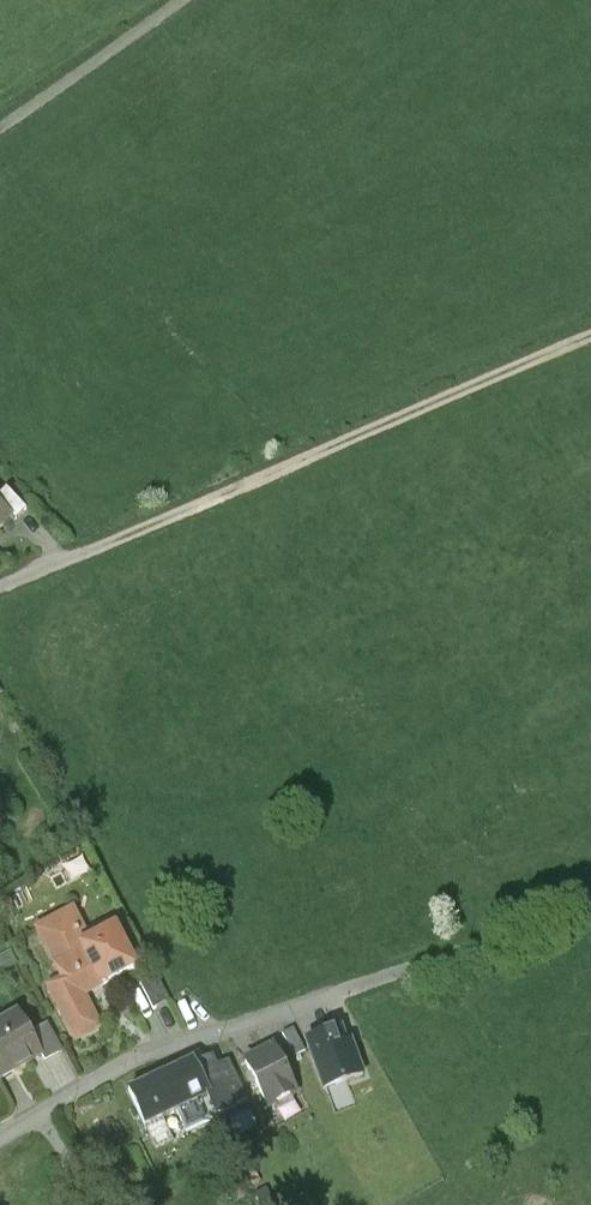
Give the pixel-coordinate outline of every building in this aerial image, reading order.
[(0,503),(0,518),(6,512),(9,514),(10,513),(0,503)] [(90,932),(77,907),(38,926),(64,978),(79,970),(87,987),(99,980),(78,938),(90,932)] [(90,932),(78,938),(99,980),(137,961),(115,919),(90,932)] [(87,987),(79,970),(64,978),(51,985),(77,1036),(105,1022),(87,987)] [(0,1022),(0,1074),(42,1050),(19,1011),(0,1022)] [(338,1023),(309,1033),(329,1087),(365,1074),(351,1034),(343,1037),(338,1023)] [(297,1089),(274,1040),(245,1054),(269,1103),(297,1089)] [(215,1055),(199,1063),(212,1091),(220,1108),(249,1095),(230,1054),(217,1060),(215,1055)] [(132,1085),(148,1120),(212,1091),(199,1063),(195,1055),(132,1085)]
